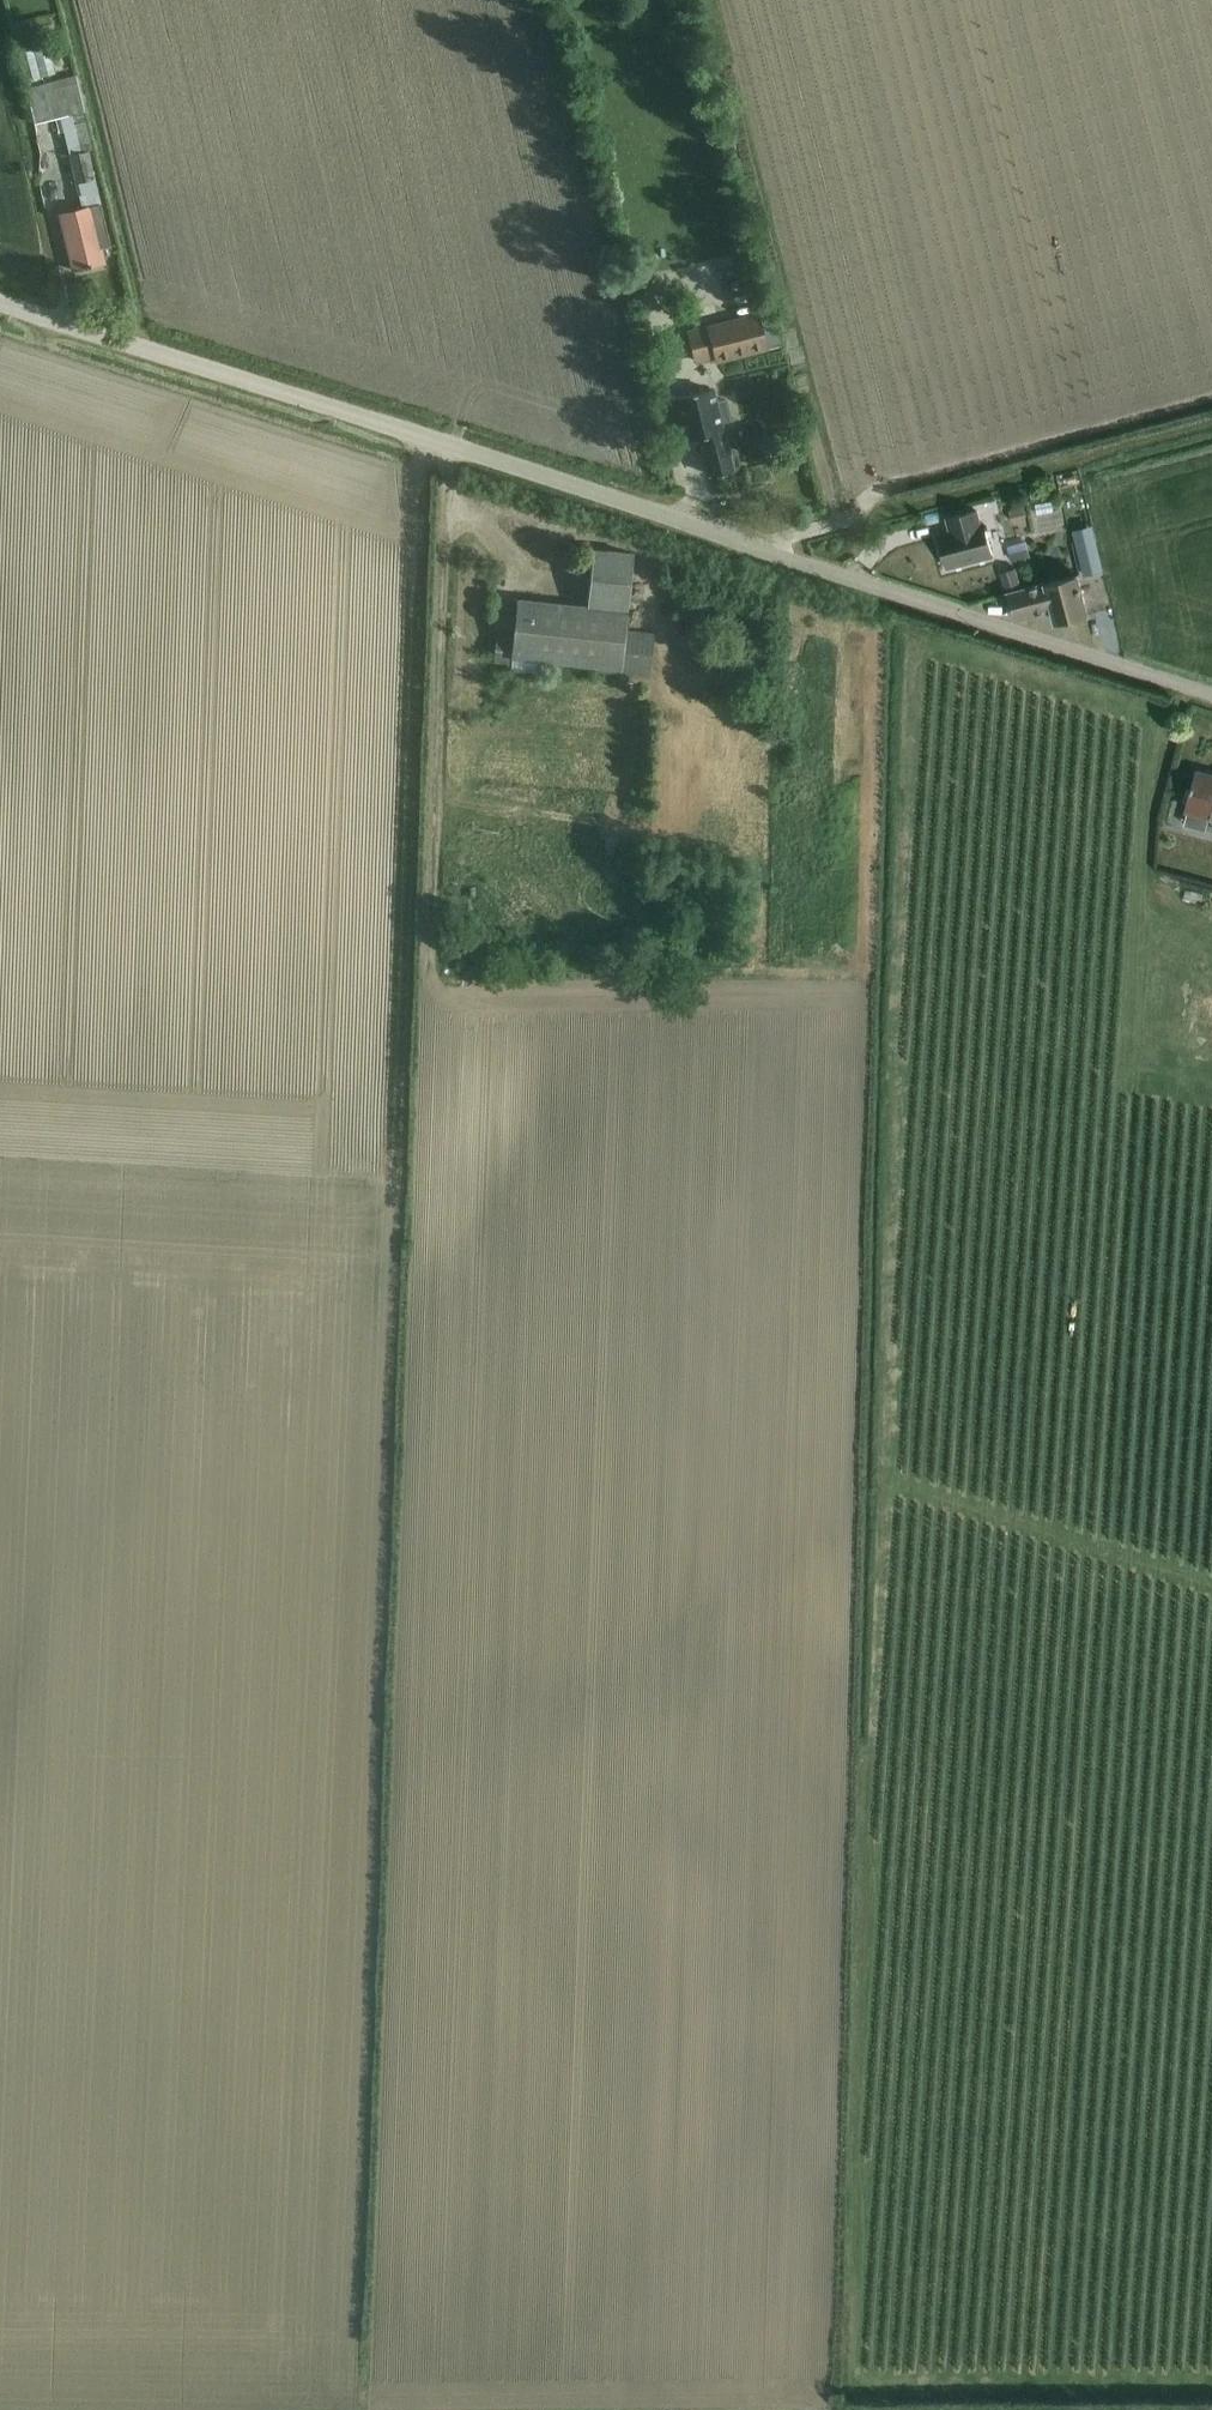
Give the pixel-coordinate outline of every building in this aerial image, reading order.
[(98,178),(90,151),(95,149),(84,111),(87,111),(77,75),(27,89),(37,125),(56,120),(63,144),(77,140),(81,152),(69,155),(77,184),(98,178)] [(60,214),(68,246),(73,270),(106,262),(102,248),(112,246),(106,222),(102,204),(60,214)] [(688,330),(696,363),(715,358),(717,363),(769,350),(759,311),(706,325),(688,330)] [(714,389),(674,400),(684,438),(700,434),(710,474),(734,468),(724,428),(732,426),(726,402),(717,404),(714,389)] [(950,532),(938,535),(946,568),(991,556),(983,524),(979,525),(975,511),(946,518),(950,532)] [(1094,541),(1074,546),(1075,551),(1080,569),(1082,575),(1102,569),(1101,563),(1094,541)] [(497,635),(495,662),(513,664),(512,667),(531,669),(532,659),(545,660),(545,667),(650,678),(654,633),(625,630),(633,553),(595,549),(589,606),(519,599),(515,637),(497,635)] [(1000,572),(1005,587),(1020,582),(1015,567),(1000,572)] [(1006,593),(1007,596),(1013,619),(1051,609),(1055,623),(1087,615),(1076,575),(1006,593)] [(1197,771),(1190,794),(1186,810),(1211,818),(1211,775),(1197,771)]
